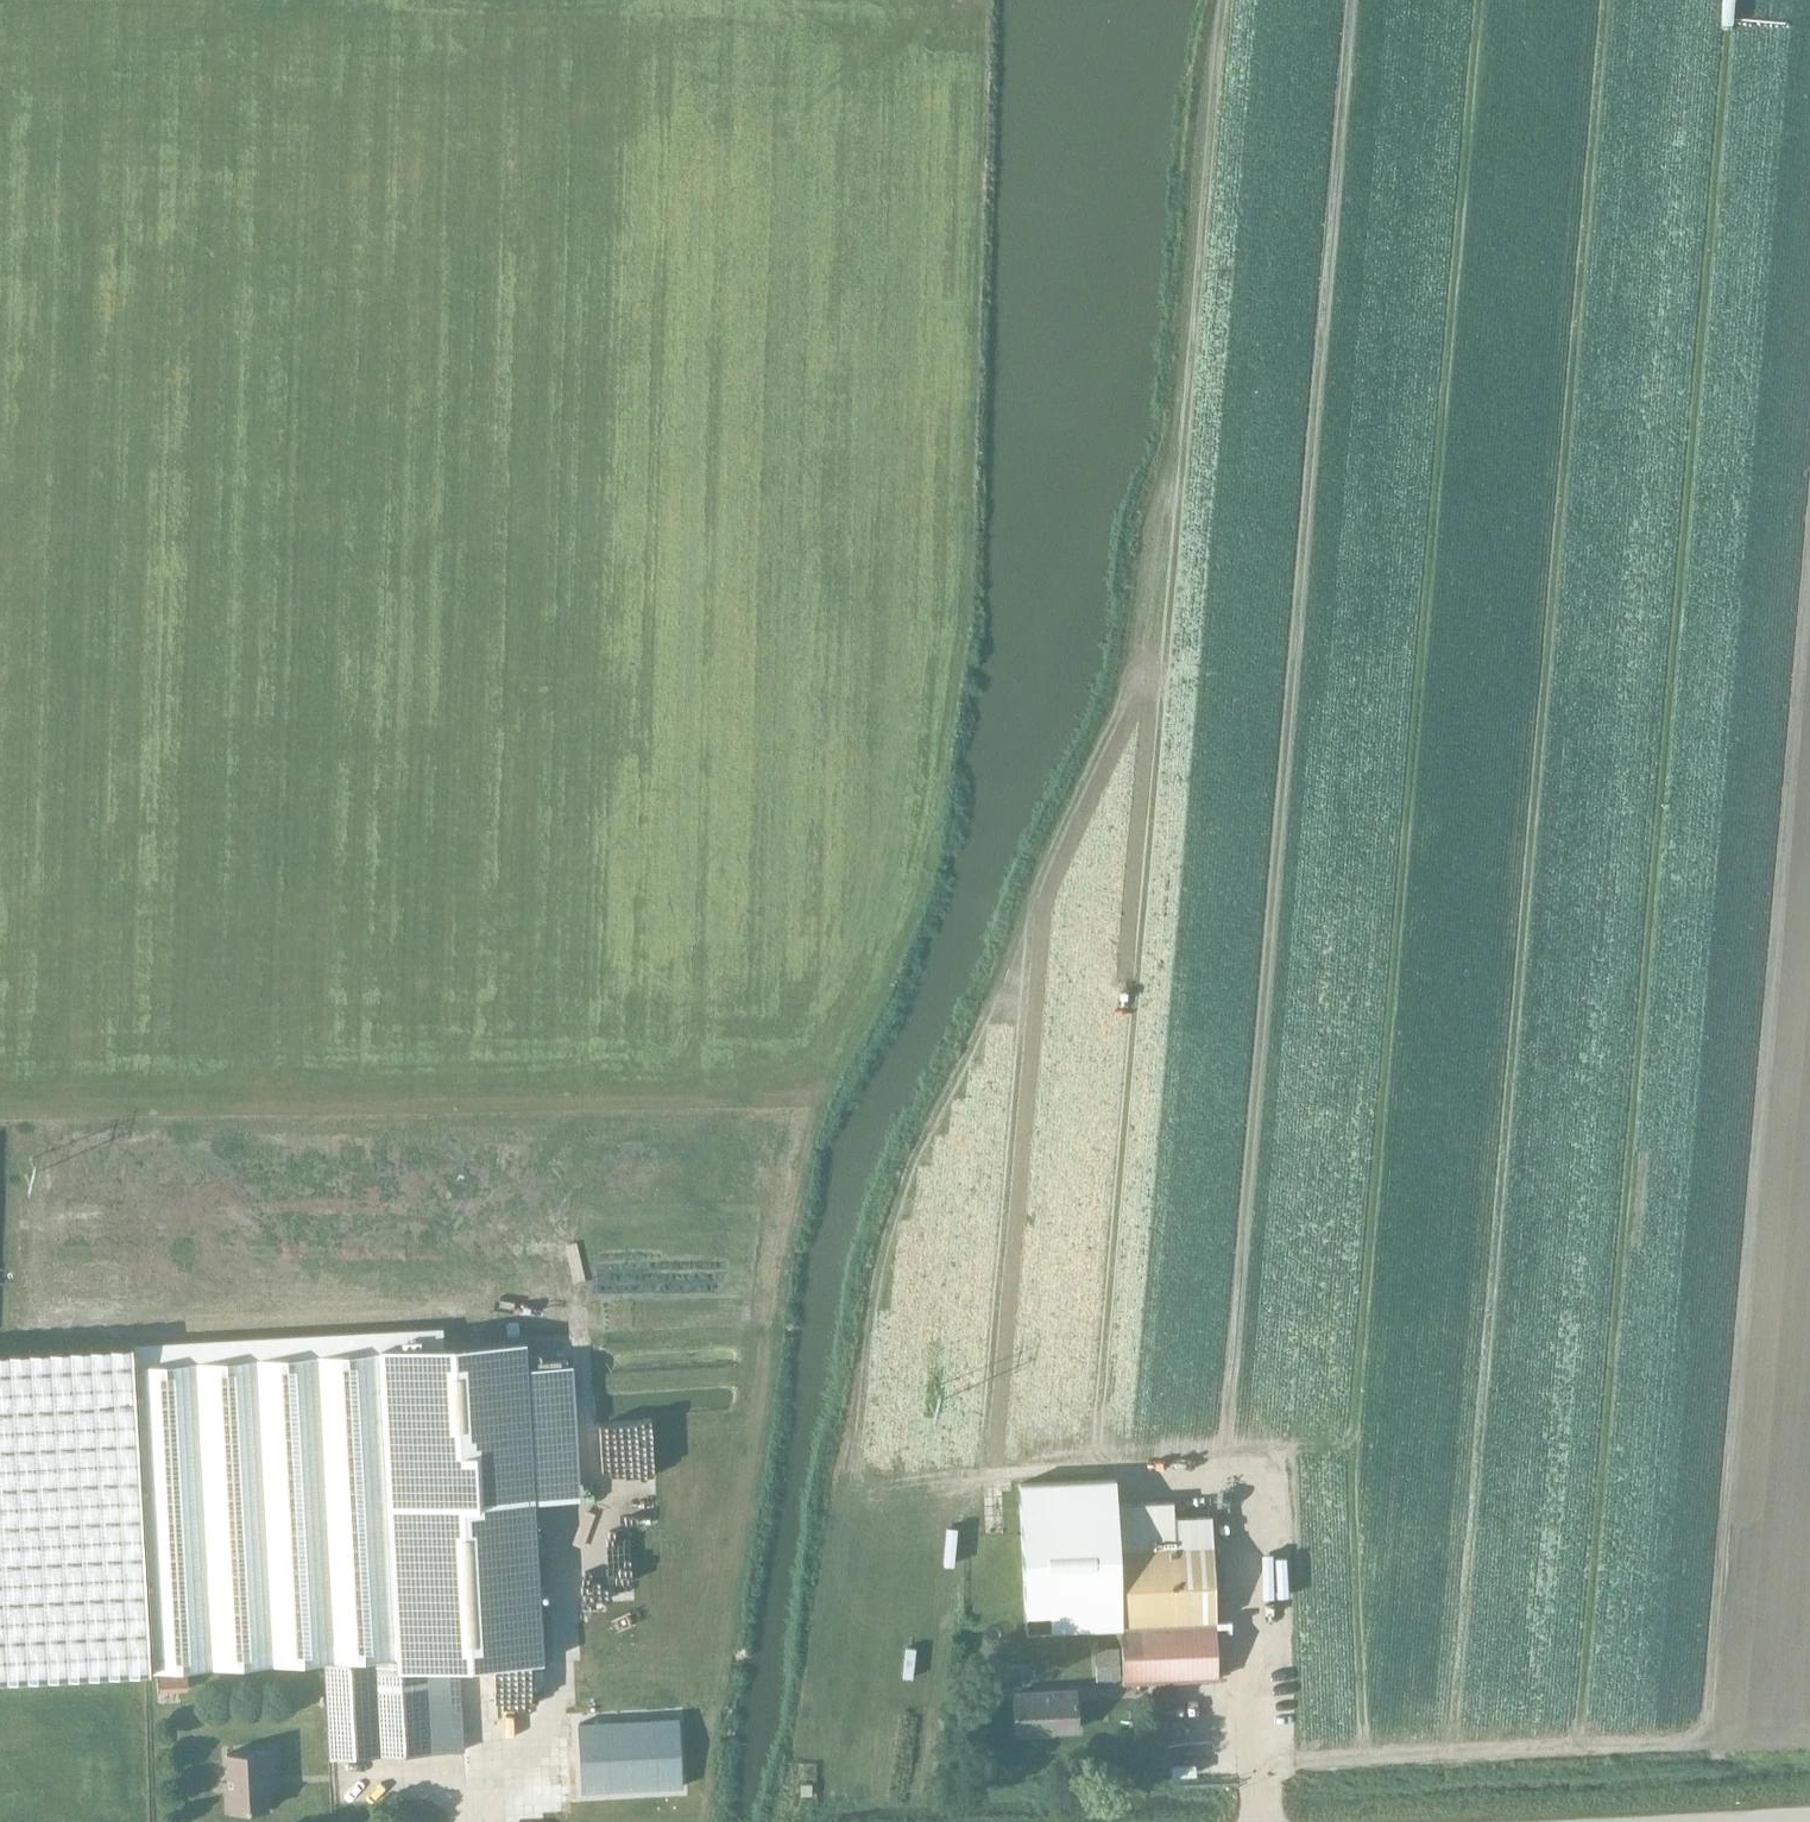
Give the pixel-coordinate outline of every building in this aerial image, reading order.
[(397,1656),(324,1660),(329,1756),(380,1754),(414,1752),(430,1751),(463,1750),(460,1693),(459,1666),(543,1661),(527,1340),(382,1347),(382,1350),(397,1656)] [(382,1350),(136,1362),(151,1668),(324,1660),(397,1656),(382,1350)] [(1120,1625),(1123,1681),(1217,1677),(1210,1513),(1173,1515),(1172,1500),(1116,1502),(1115,1478),(1018,1482),(1025,1629),(1120,1625)] [(608,1544),(608,1556),(629,1555),(629,1543),(608,1544)] [(186,1667),(158,1669),(159,1691),(188,1690),(186,1667)] [(1076,1728),(1074,1689),(1013,1693),(1016,1734),(1044,1733),(1044,1730),(1076,1728)] [(1219,1731),(1219,1723),(1193,1724),(1193,1712),(1168,1713),(1169,1739),(1205,1737),(1205,1731),(1219,1731)] [(677,1719),(577,1724),(581,1792),(680,1787),(677,1719)] [(267,1807),(266,1775),(273,1775),(272,1750),(227,1752),(229,1809),(267,1807)] [(1184,1772),(1207,1771),(1206,1755),(1184,1756),(1184,1772)]
